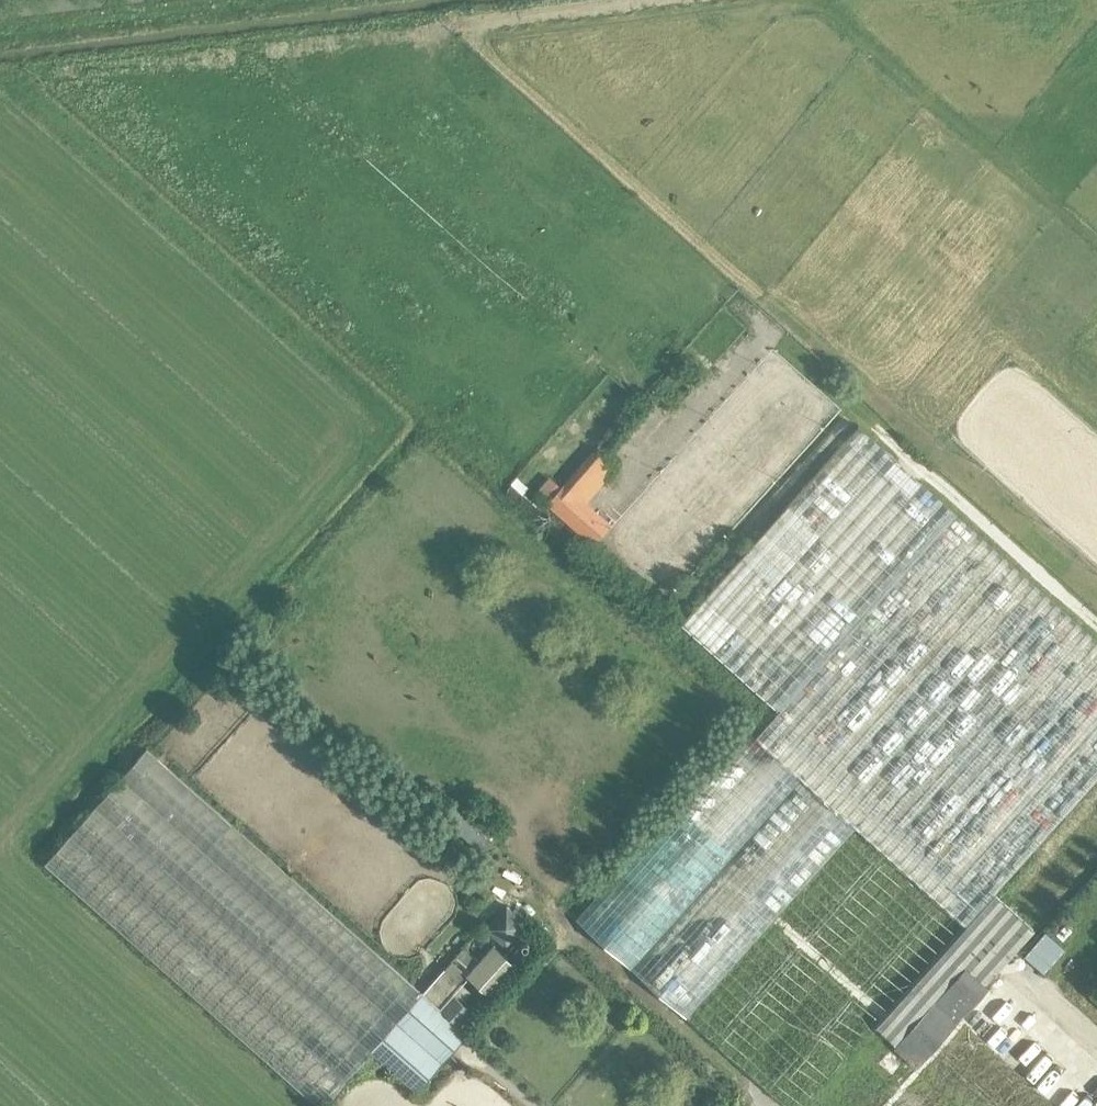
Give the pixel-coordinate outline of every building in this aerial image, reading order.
[(859,424),(683,622),(781,709),(957,512),(859,424)] [(548,502),(594,543),(610,526),(579,499),(593,483),(585,476),(603,457),(595,449),(548,502)] [(957,512),(781,709),(758,736),(591,928),(790,1105),(805,1105),(879,1024),(899,1042),(897,1046),(920,1067),(997,972),(1036,928),(996,892),(1096,779),(1096,638),(957,512)] [(149,746),(46,862),(319,1105),(323,1105),(361,1063),(423,991),(149,746)] [(485,927),(506,945),(527,921),(507,903),(485,927)] [(468,973),(492,994),(518,965),(494,943),(468,973)] [(423,991),(361,1063),(370,1071),(380,1060),(416,1092),(469,1033),(461,1026),(474,1011),(462,1000),(471,990),(445,966),(423,991)]
